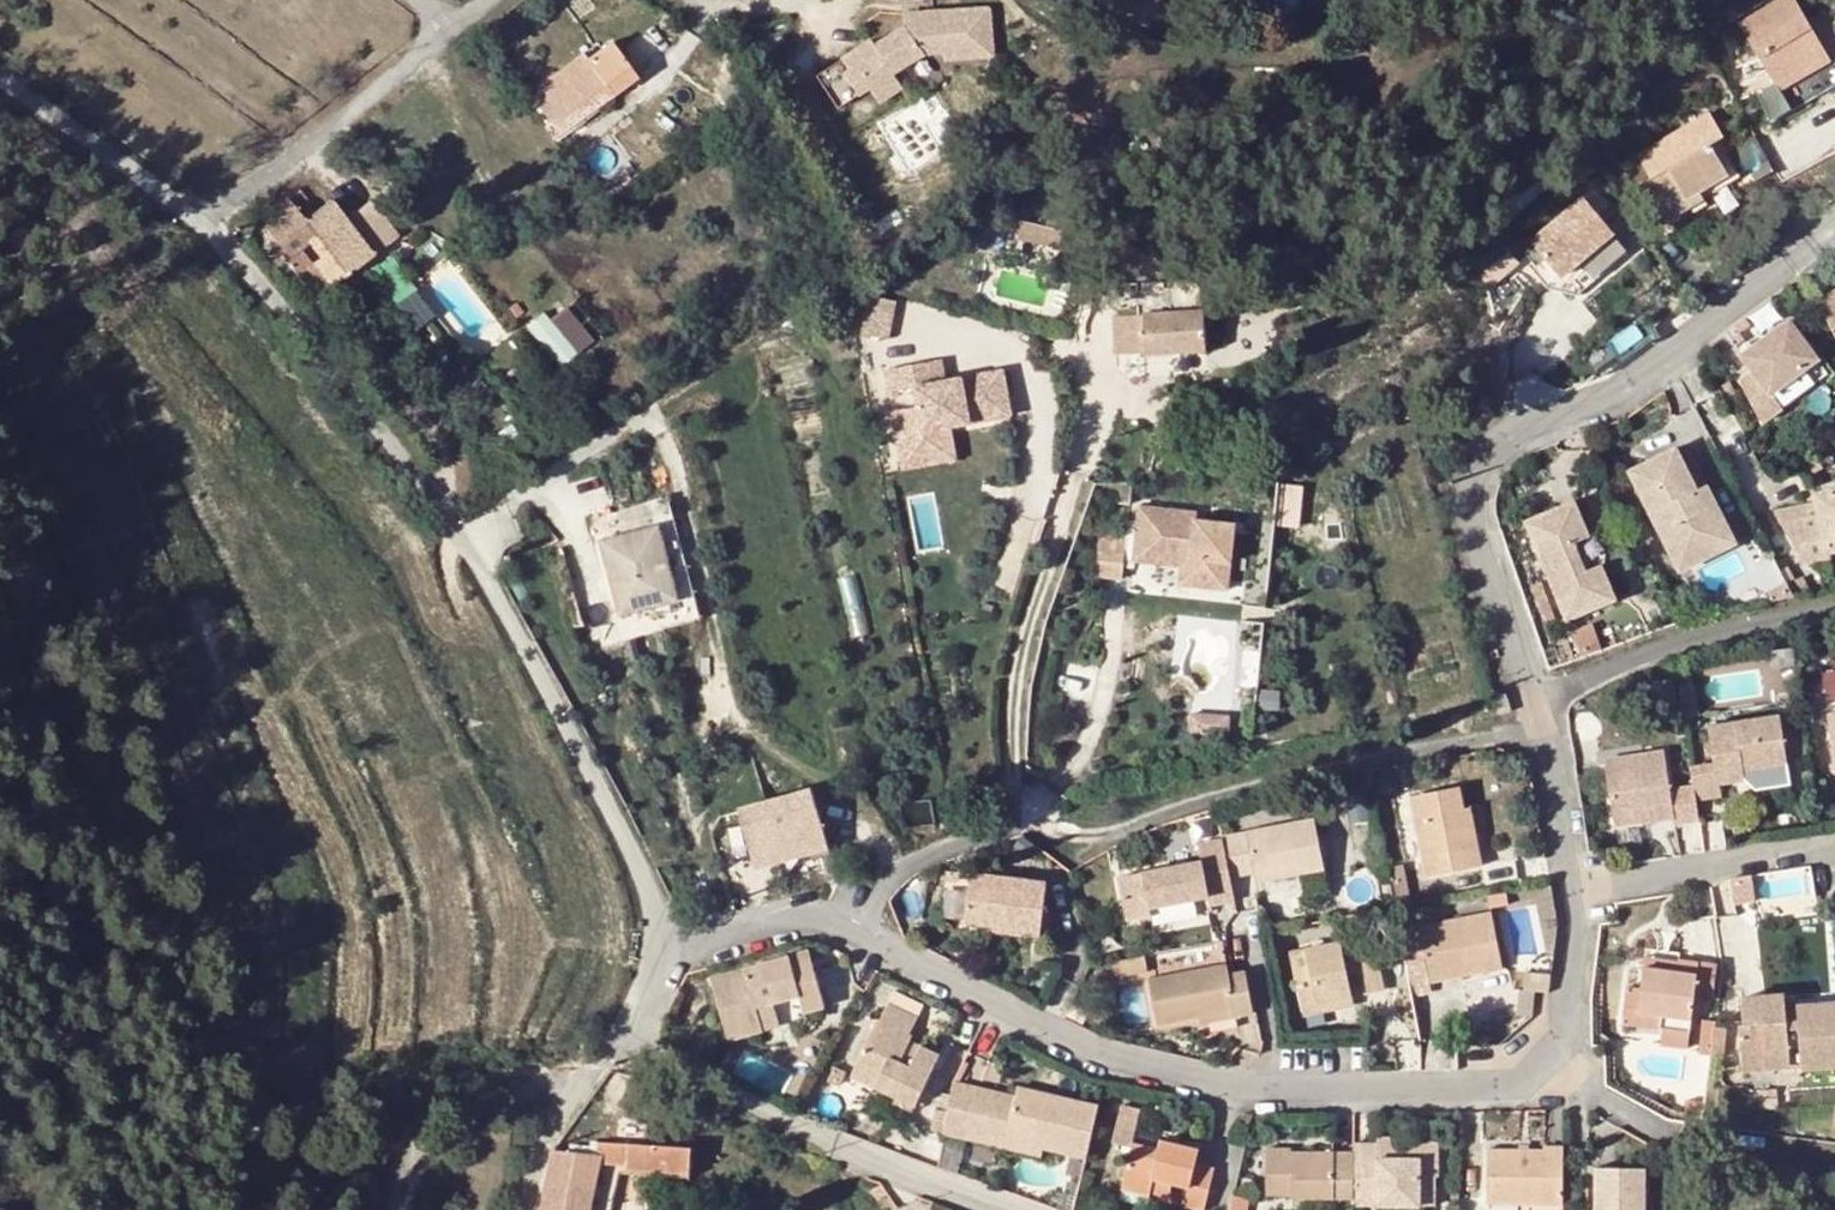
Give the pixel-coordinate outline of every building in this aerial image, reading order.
[(1146,13),(1151,0),(1110,0),(1146,13)] [(1146,13),(1156,16),(1162,0),(1151,0),(1146,13)] [(1740,23),(1775,83),(1758,93),(1771,122),(1834,85),(1834,68),(1796,0),(1781,0),(1740,23)] [(988,7),(904,14),(904,27),(875,45),(871,40),(817,76),(838,107),(870,86),(879,101),(902,86),(893,72),(923,52),(943,51),(944,57),(992,53),(988,7)] [(606,83),(614,95),(638,78),(612,41),(588,59),(584,54),(530,93),(552,123),(606,83)] [(561,135),(614,95),(606,83),(552,123),(561,135)] [(1710,113),(1638,154),(1650,176),(1638,183),(1649,201),(1661,222),(1731,181),(1712,145),(1725,138),(1710,113)] [(1560,275),(1618,236),(1588,192),(1530,232),(1560,275)] [(372,199),(346,219),(373,255),(398,236),(372,199)] [(279,218),(267,226),(288,255),(298,248),(309,240),(317,235),(329,252),(321,257),(339,281),(373,255),(346,219),(332,200),(306,220),(295,206),(279,218)] [(273,212),(279,218),(295,206),(289,200),(273,212)] [(1052,230),(1021,223),(1018,240),(1049,247),(1052,230)] [(1063,232),(1052,230),(1049,247),(1059,249),(1063,232)] [(309,240),(321,257),(329,252),(317,235),(309,240)] [(298,248),(288,255),(284,259),(296,275),(310,264),(298,248)] [(339,281),(321,257),(315,263),(331,286),(339,281)] [(890,335),(898,300),(867,293),(859,328),(890,335)] [(1817,303),(1830,332),(1834,330),(1834,294),(1817,303)] [(532,327),(562,363),(595,337),(565,300),(532,327)] [(1206,350),(1203,311),(1112,317),(1114,357),(1206,350)] [(1785,322),(1739,357),(1750,373),(1737,382),(1758,422),(1779,407),(1769,392),(1814,360),(1785,322)] [(941,357),(884,367),(888,389),(914,384),(917,404),(892,408),(900,455),(926,450),(923,429),(949,425),(947,411),(966,408),(966,413),(994,408),(991,395),(1007,391),(1002,368),(944,379),(941,357)] [(947,411),(949,425),(1011,413),(1007,391),(991,395),(994,408),(966,413),(966,408),(947,411)] [(954,457),(949,425),(923,429),(926,450),(900,455),(902,467),(954,457)] [(1677,569),(1720,547),(1700,508),(1714,502),(1706,483),(1694,487),(1672,446),(1629,469),(1677,569)] [(1280,523),(1301,523),(1302,483),(1281,482),(1280,523)] [(1813,490),(1815,499),(1818,515),(1807,518),(1782,522),(1802,563),(1826,558),(1826,548),(1834,547),(1834,485),(1813,490)] [(624,512),(631,537),(660,529),(680,603),(686,626),(703,622),(670,499),(624,512)] [(1804,501),(1807,518),(1818,515),(1815,499),(1804,501)] [(1804,501),(1775,507),(1782,522),(1807,518),(1804,501)] [(1733,540),(1714,502),(1700,508),(1720,547),(1733,540)] [(1572,503),(1523,521),(1560,623),(1612,603),(1572,503)] [(1130,507),(1125,553),(1183,559),(1180,586),(1220,590),(1227,524),(1189,520),(1189,513),(1130,507)] [(631,537),(604,545),(623,618),(680,603),(660,529),(631,537)] [(1118,537),(1092,533),(1087,576),(1114,579),(1118,537)] [(1183,559),(1125,553),(1124,562),(1174,567),(1171,585),(1180,586),(1183,559)] [(1827,695),(1834,694),(1834,668),(1824,669),(1827,695)] [(1507,691),(1495,694),(1500,712),(1511,709),(1507,691)] [(1231,734),(1231,712),(1193,711),(1192,733),(1231,734)] [(1826,716),(1833,766),(1834,766),(1834,715),(1826,716)] [(1710,763),(1688,765),(1692,786),(1694,800),(1720,797),(1719,785),(1744,782),(1743,772),(1786,766),(1778,717),(1705,728),(1710,763)] [(1694,800),(1692,786),(1670,790),(1664,753),(1606,762),(1614,827),(1671,819),(1672,825),(1697,821),(1694,800)] [(1485,867),(1478,830),(1470,832),(1467,811),(1463,789),(1414,798),(1429,879),(1485,867)] [(808,790),(735,812),(752,866),(825,845),(808,790)] [(1474,810),(1467,811),(1470,832),(1478,830),(1474,810)] [(1309,820),(1220,838),(1220,841),(1228,879),(1251,874),(1253,884),(1319,870),(1309,820)] [(1228,879),(1220,841),(1195,845),(1198,863),(1117,879),(1125,922),(1151,917),(1149,908),(1207,896),(1209,906),(1232,901),(1228,879)] [(1388,870),(1395,909),(1410,906),(1402,867),(1388,870)] [(1047,882),(972,873),(965,920),(1001,924),(1000,929),(1039,934),(1047,882)] [(1745,878),(1727,881),(1731,907),(1749,904),(1745,878)] [(1493,917),(1419,930),(1424,959),(1428,985),(1502,973),(1493,917)] [(1260,935),(1265,958),(1277,956),(1273,932),(1260,935)] [(1356,963),(1358,975),(1362,996),(1381,993),(1373,938),(1303,951),(1309,982),(1313,1005),(1349,1000),(1345,977),(1343,965),(1356,963)] [(809,954),(800,955),(805,977),(814,974),(809,954)] [(823,1007),(814,974),(805,977),(800,955),(710,980),(726,1040),(761,1030),(756,1014),(775,1009),(801,1002),(803,1012),(823,1007)] [(1139,957),(1108,963),(1107,978),(1142,972),(1139,957)] [(1643,958),(1642,970),(1679,974),(1680,963),(1643,958)] [(1424,959),(1404,962),(1411,999),(1430,996),(1428,985),(1424,959)] [(1638,1015),(1692,1021),(1695,996),(1699,962),(1680,959),(1680,963),(1679,974),(1642,970),(1639,991),(1625,989),(1620,1025),(1637,1027),(1638,1015)] [(1720,963),(1699,962),(1695,996),(1717,999),(1720,963)] [(1343,965),(1345,977),(1358,975),(1356,963),(1343,965)] [(1221,967),(1142,981),(1149,1018),(1151,1026),(1193,1018),(1228,1012),(1230,1020),(1247,1016),(1240,973),(1222,976),(1221,967)] [(1313,1005),(1309,982),(1293,984),(1298,1016),(1350,1007),(1349,1000),(1313,1005)] [(1834,1070),(1834,1006),(1784,1011),(1783,997),(1741,1001),(1743,1028),(1737,1028),(1741,1056),(1788,1051),(1786,1036),(1796,1036),(1800,1073),(1834,1070)] [(904,1053),(908,1044),(912,1036),(908,1035),(916,1018),(885,1004),(878,1021),(874,1020),(854,1063),(877,1073),(872,1085),(913,1104),(936,1052),(919,1044),(917,1048),(913,1057),(904,1053)] [(779,1026),(775,1009),(756,1014),(761,1030),(779,1026)] [(1203,1025),(1230,1020),(1228,1012),(1193,1018),(1195,1026),(1203,1025)] [(1687,1051),(1692,1021),(1638,1015),(1637,1027),(1661,1030),(1660,1048),(1687,1051)] [(1230,1020),(1203,1025),(1205,1035),(1231,1030),(1230,1020)] [(1724,1026),(1714,1025),(1713,1032),(1710,1054),(1720,1055),(1724,1026)] [(1710,1054),(1713,1032),(1701,1030),(1697,1063),(1709,1065),(1710,1054)] [(917,1048),(908,1044),(904,1053),(913,1057),(917,1048)] [(1788,1051),(1741,1056),(1743,1075),(1790,1070),(1788,1051)] [(849,1075),(872,1085),(877,1073),(854,1063),(849,1075)] [(968,1123),(976,1089),(952,1083),(950,1087),(945,1119),(968,1123)] [(1003,1137),(1034,1145),(1085,1157),(1097,1105),(1014,1087),(1012,1097),(1003,1137)] [(1003,1137),(1012,1097),(976,1089),(968,1123),(966,1132),(965,1138),(1032,1155),(1034,1145),(1003,1137)] [(1763,1094),(1764,1103),(1781,1102),(1780,1093),(1763,1094)] [(1781,1102),(1764,1103),(1764,1113),(1781,1111),(1781,1102)] [(1136,1110),(1119,1105),(1110,1144),(1127,1148),(1128,1144),(1130,1135),(1136,1110)] [(944,1126),(966,1132),(968,1123),(945,1119),(944,1126)] [(1130,1135),(1128,1144),(1155,1151),(1157,1141),(1130,1135)] [(1376,1208),(1434,1209),(1434,1179),(1438,1178),(1438,1144),(1402,1144),(1402,1140),(1378,1140),(1378,1148),(1351,1147),(1351,1154),(1351,1192),(1376,1192),(1376,1208)] [(1145,1193),(1149,1177),(1168,1182),(1184,1185),(1179,1207),(1190,1209),(1200,1209),(1210,1171),(1189,1166),(1193,1150),(1157,1141),(1155,1151),(1128,1144),(1127,1148),(1117,1189),(1144,1195),(1145,1193)] [(556,1149),(543,1209),(595,1209),(600,1189),(617,1191),(622,1165),(628,1165),(628,1170),(635,1170),(691,1172),(692,1148),(602,1143),(602,1153),(556,1149)] [(1351,1192),(1351,1154),(1287,1155),(1287,1151),(1262,1152),(1262,1198),(1286,1198),(1286,1201),(1331,1201),(1351,1201),(1351,1192)] [(1484,1209),(1560,1209),(1560,1152),(1542,1152),(1541,1156),(1485,1156),(1484,1209)] [(1595,1173),(1595,1209),(1645,1209),(1646,1173),(1595,1173)] [(1149,1177),(1145,1193),(1164,1197),(1168,1182),(1149,1177)] [(617,1191),(600,1189),(595,1209),(613,1209),(617,1191)] [(1229,1201),(1226,1209),(1246,1209),(1247,1205),(1229,1201)] [(1286,1201),(1286,1209),(1331,1209),(1331,1201),(1286,1201)]
